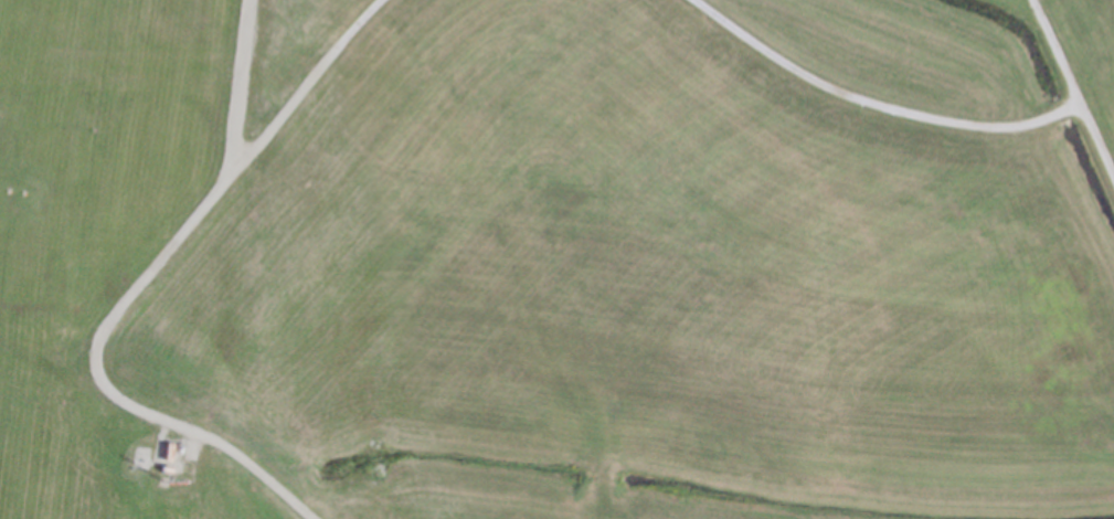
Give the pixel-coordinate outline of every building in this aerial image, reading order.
[(166,466),(165,473),(155,470),(156,464),(166,466)]
